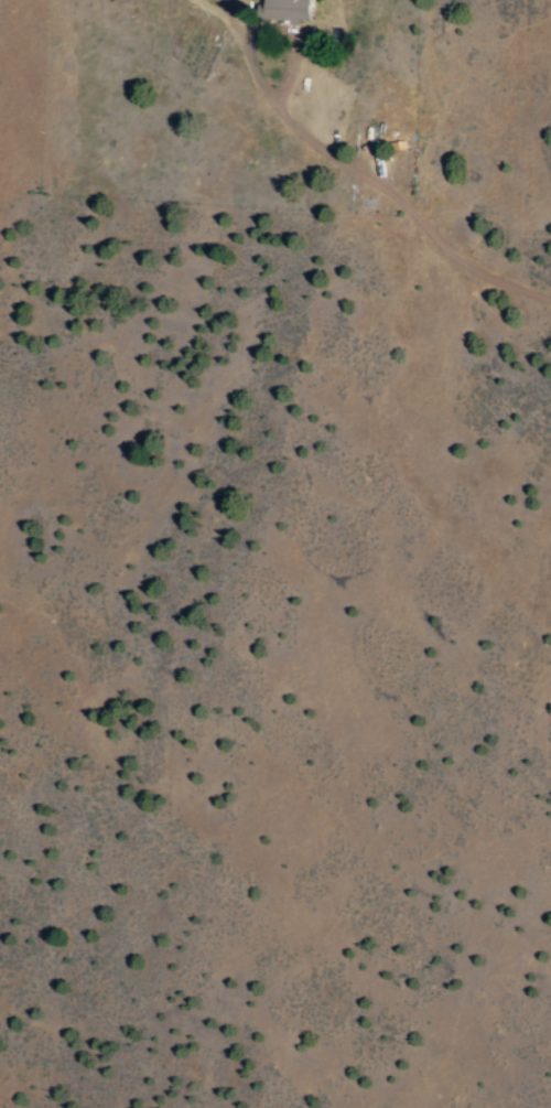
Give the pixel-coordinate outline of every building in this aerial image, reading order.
[(263,6),(255,6),(255,18),(310,20),(311,0),(263,0),(263,6)]
